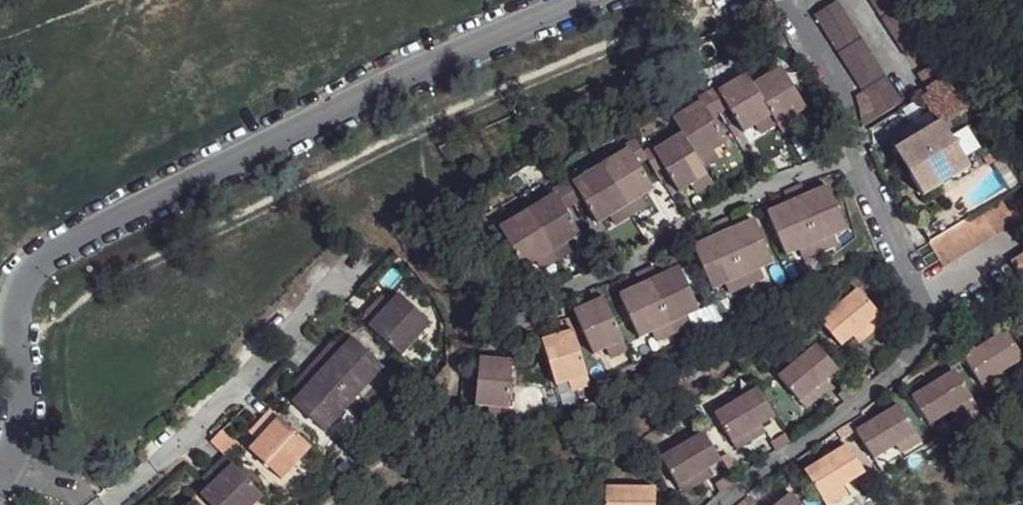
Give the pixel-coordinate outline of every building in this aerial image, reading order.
[(815,14),(824,27),(848,12),(841,0),(836,0),(815,14)] [(876,13),(898,0),(868,0),(876,13)] [(876,13),(884,27),(910,10),(904,0),(898,0),(876,13)] [(910,10),(884,27),(892,40),(918,23),(910,10)] [(848,12),(824,27),(832,41),(857,26),(848,12)] [(857,26),(832,41),(840,53),(865,38),(857,26)] [(865,38),(840,53),(849,67),(873,51),(865,38)] [(873,51),(849,67),(856,79),(881,64),(873,51)] [(942,60),(915,77),(924,89),(950,72),(942,60)] [(856,79),(864,91),(889,76),(881,64),(856,79)] [(772,116),(778,126),(793,118),(806,112),(782,68),(770,76),(763,79),(760,75),(757,69),(748,75),(772,116)] [(763,79),(770,76),(766,69),(760,75),(763,79)] [(924,89),(927,94),(923,97),(939,123),(969,104),(970,103),(950,72),(924,89)] [(715,86),(707,93),(720,115),(730,110),(743,133),(756,126),(772,116),(748,75),(718,91),(715,86)] [(889,76),(864,91),(872,105),(897,89),(889,76)] [(897,89),(872,105),(880,117),(905,102),(897,89)] [(872,105),(864,91),(861,93),(862,94),(867,125),(880,117),(872,105)] [(696,98),(698,103),(672,118),(681,135),(697,159),(714,153),(724,147),(711,122),(720,115),(707,93),(696,98)] [(772,116),(756,126),(760,134),(778,126),(772,116)] [(783,134),(797,125),(793,118),(778,126),(783,134)] [(939,123),(893,150),(923,197),(944,184),(968,169),(939,123)] [(650,146),(642,149),(650,164),(656,172),(663,169),(676,191),(690,184),(705,173),(701,169),(697,159),(681,135),(653,152),(650,146)] [(603,167),(626,205),(639,198),(651,191),(640,170),(650,164),(642,149),(636,139),(625,148),(627,153),(603,167)] [(701,169),(718,160),(714,153),(697,159),(701,169)] [(596,222),(609,214),(626,205),(603,167),(574,184),(571,178),(563,182),(575,204),(582,198),(596,222)] [(705,173),(690,184),(695,193),(710,183),(705,173)] [(553,195),(527,209),(550,248),(564,241),(577,234),(565,210),(575,204),(563,182),(550,191),(553,195)] [(793,187),(816,242),(834,237),(848,231),(830,188),(817,194),(810,197),(807,190),(805,182),(793,187)] [(787,256),(800,251),(816,242),(793,187),(784,191),(787,199),(789,205),(783,207),(769,213),(787,256)] [(817,194),(813,187),(807,190),(810,197),(817,194)] [(1009,194),(1022,217),(1022,192),(1020,187),(1009,194)] [(995,203),(1010,226),(1022,217),(1009,194),(995,203)] [(632,215),(646,209),(639,198),(626,205),(632,215)] [(789,205),(787,199),(780,201),(783,207),(789,205)] [(995,203),(983,210),(997,234),(1010,226),(995,203)] [(626,205),(609,214),(615,226),(632,215),(626,205)] [(521,265),(535,257),(550,248),(527,209),(497,226),(495,220),(486,225),(499,247),(507,241),(521,265)] [(983,210),(970,219),(985,244),(997,234),(983,210)] [(736,231),(733,223),(730,217),(719,222),(743,277),(761,272),(776,266),(757,220),(743,227),(736,231)] [(970,219),(957,227),(973,252),(985,244),(970,219)] [(743,227),(740,220),(733,223),(736,231),(743,227)] [(719,222),(711,226),(714,232),(717,238),(708,241),(695,247),(713,292),(729,285),(743,277),(719,222)] [(957,227),(945,235),(960,258),(973,252),(957,227)] [(717,238),(714,232),(706,235),(708,241),(717,238)] [(945,235),(930,244),(939,259),(945,268),(960,258),(945,235)] [(816,242),(820,252),(838,246),(834,237),(816,242)] [(555,257),(568,251),(564,241),(550,248),(555,257)] [(800,251),(803,259),(820,252),(816,242),(800,251)] [(930,244),(919,251),(928,266),(939,259),(930,244)] [(550,248),(535,257),(540,267),(555,257),(550,248)] [(1010,262),(1022,282),(1022,253),(1010,262)] [(659,277),(657,272),(655,267),(645,271),(669,322),(689,315),(699,310),(680,267),(665,274),(659,277)] [(665,274),(664,268),(657,272),(659,277),(665,274)] [(645,271),(634,275),(636,280),(639,286),(630,289),(619,294),(638,337),(650,331),(669,322),(645,271)] [(743,277),(747,287),(764,280),(761,272),(743,277)] [(729,285),(732,293),(747,287),(743,277),(729,285)] [(636,280),(628,284),(630,289),(639,286),(636,280)] [(855,284),(815,314),(839,347),(856,334),(880,316),(855,284)] [(591,354),(604,347),(624,339),(600,287),(589,291),(591,295),(594,300),(584,304),(571,309),(591,354)] [(591,295),(583,297),(584,304),(594,300),(591,295)] [(386,313),(380,306),(365,323),(406,361),(436,327),(402,296),(386,313)] [(393,306),(385,299),(380,306),(386,313),(393,306)] [(998,319),(1003,327),(1015,319),(1010,310),(998,319)] [(673,333),(693,325),(689,315),(669,322),(673,333)] [(862,343),(886,326),(880,316),(856,334),(862,343)] [(546,338),(534,342),(546,385),(560,380),(578,374),(561,319),(550,322),(553,330),(554,336),(546,338)] [(669,322),(650,331),(655,342),(673,333),(669,322)] [(984,389),(1007,375),(1022,364),(1022,353),(1008,331),(965,359),(984,389)] [(316,365),(356,401),(386,367),(353,338),(344,348),(339,354),(331,347),(316,365)] [(604,347),(608,356),(627,348),(624,339),(604,347)] [(344,348),(338,340),(331,347),(339,354),(344,348)] [(794,399),(819,381),(836,369),(814,340),(772,370),(794,399)] [(477,407),(492,408),(511,409),(519,351),(509,350),(508,359),(507,365),(497,364),(483,363),(477,407)] [(508,359),(497,357),(497,364),(507,365),(508,359)] [(292,405),(323,434),(356,401),(316,365),(300,379),(308,388),(302,394),(292,405)] [(955,373),(935,385),(928,390),(913,398),(931,428),(954,414),(974,402),(955,373)] [(563,390),(581,385),(578,374),(560,380),(563,390)] [(869,382),(862,374),(848,384),(855,393),(869,382)] [(989,398),(1012,384),(1007,375),(984,389),(989,398)] [(308,388),(300,379),(294,387),(302,394),(308,388)] [(907,389),(913,398),(928,390),(925,384),(922,380),(907,389)] [(935,385),(932,380),(925,384),(928,390),(935,385)] [(819,381),(794,399),(800,410),(825,391),(819,381)] [(842,402),(855,393),(848,384),(836,393),(842,402)] [(775,416),(757,386),(712,412),(730,443),(758,428),(775,416)] [(974,402),(954,414),(958,422),(980,411),(974,402)] [(899,407),(879,420),(871,426),(858,434),(875,462),(899,448),(918,436),(899,407)] [(511,409),(492,408),(490,418),(510,419),(511,409)] [(311,449),(270,411),(256,427),(264,435),(257,441),(248,450),(279,480),(311,449)] [(871,426),(879,420),(875,415),(868,421),(871,426)] [(852,425),(858,434),(871,426),(868,421),(865,416),(852,425)] [(837,435),(843,443),(858,434),(852,425),(837,435)] [(264,435),(256,427),(249,434),(257,441),(264,435)] [(735,453),(763,437),(758,428),(730,443),(735,453)] [(679,488),(703,474),(722,463),(702,429),(659,454),(679,488)] [(783,431),(768,440),(775,451),(789,442),(783,431)] [(222,432),(211,442),(226,456),(236,446),(222,432)] [(918,436),(899,448),(905,460),(924,447),(918,436)] [(805,471),(825,503),(846,490),(866,478),(846,448),(805,471)] [(209,504),(254,504),(264,495),(226,456),(208,474),(215,482),(209,487),(200,495),(209,504)] [(734,484),(728,473),(713,482),(718,492),(734,484)] [(208,474),(201,480),(209,487),(215,482),(208,474)] [(703,474),(679,488),(684,497),(708,485),(703,474)] [(604,484),(603,504),(654,504),(655,485),(604,484)] [(851,497),(846,490),(825,503),(826,504),(839,504),(851,497)] [(791,493),(776,504),(801,504),(791,493)]
